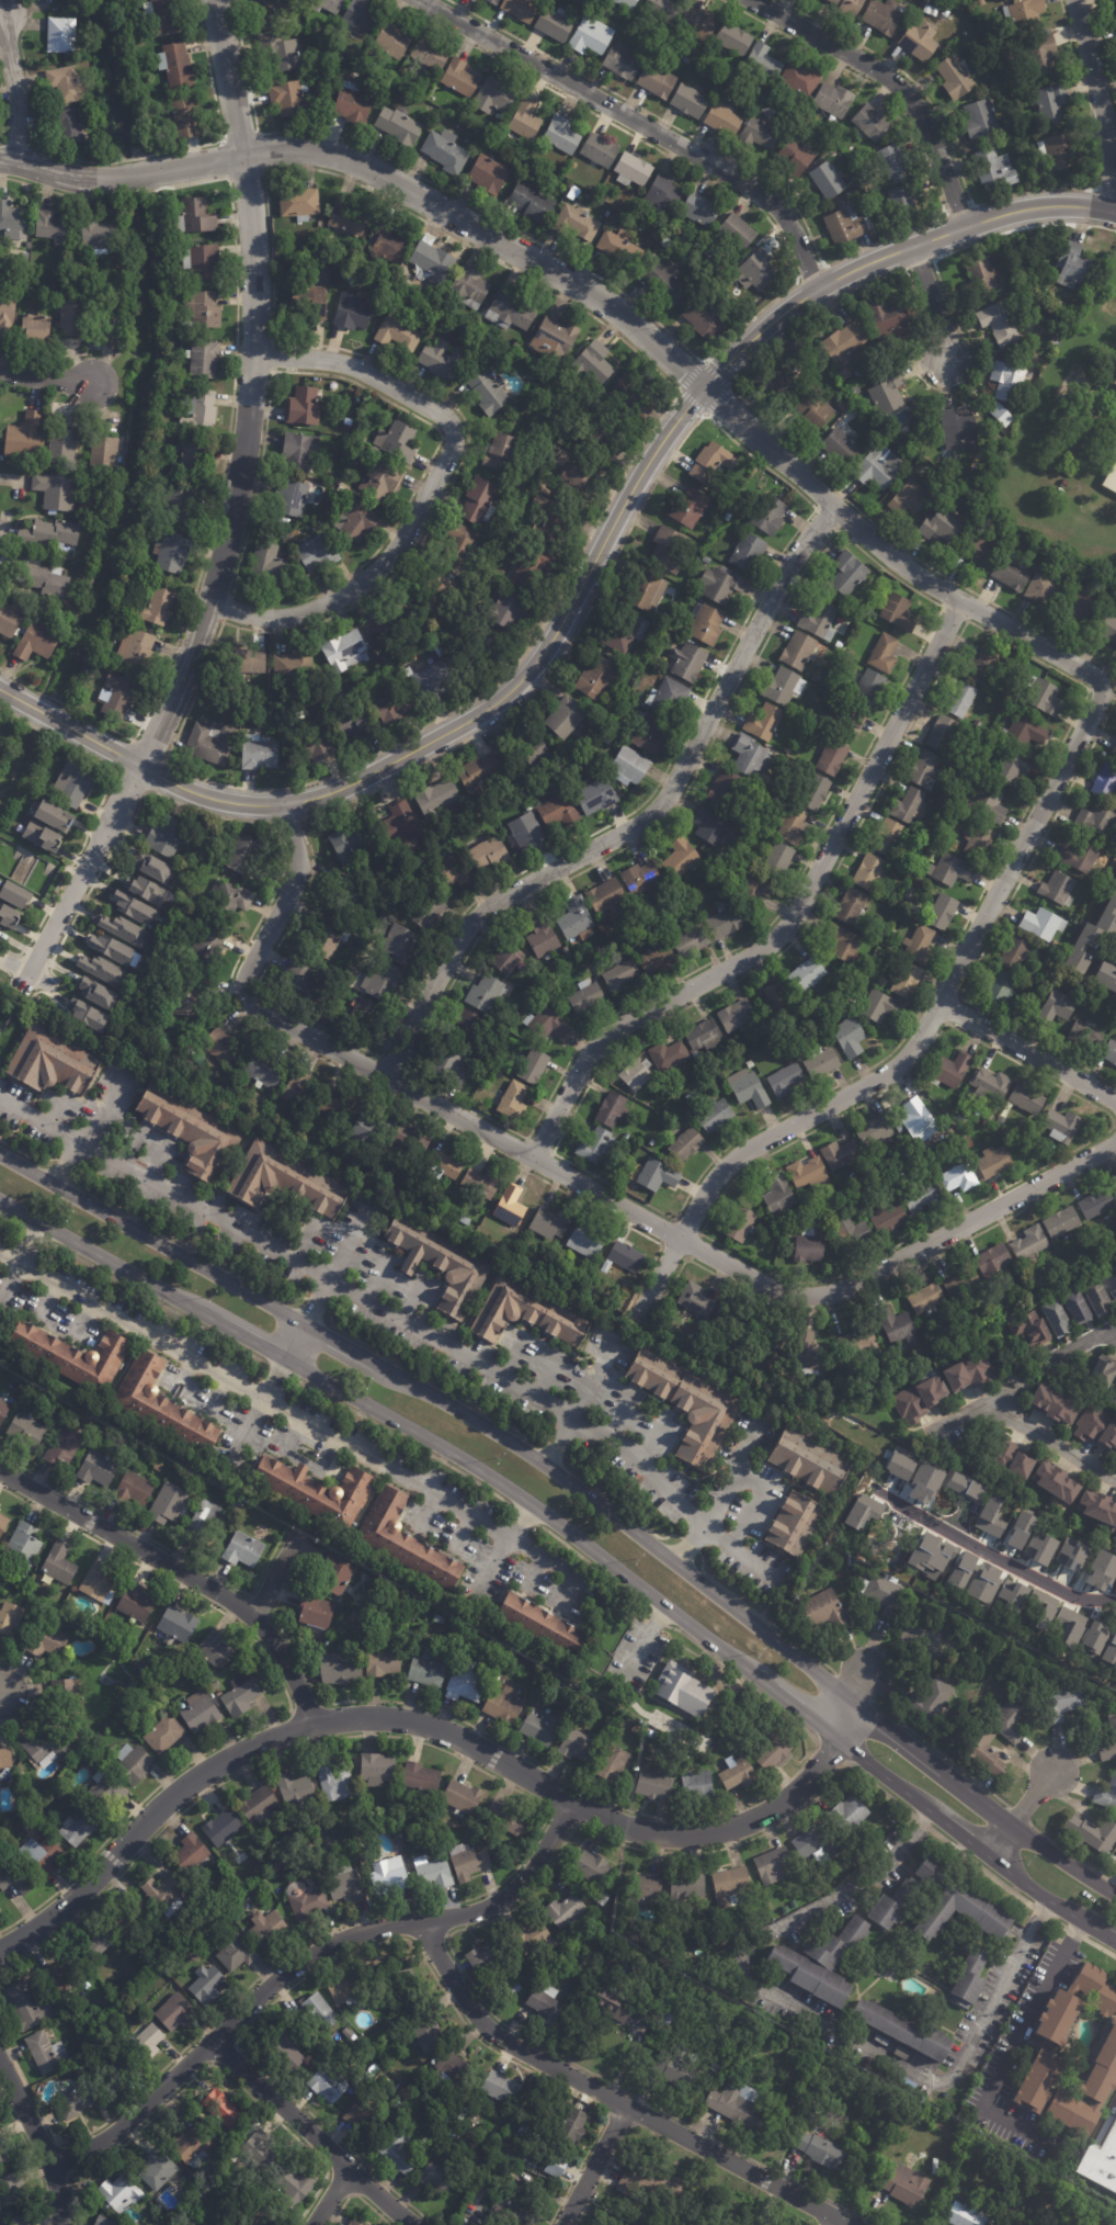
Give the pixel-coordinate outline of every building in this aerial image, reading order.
[(156,36),(149,0),(179,0),(181,7),(174,9),(179,32),(156,36)] [(258,15),(255,0),(279,0),(284,21),(285,29),(259,33),(255,16),(258,15)] [(312,3),(307,0),(346,0),(337,16),(322,9),(319,13),(310,8),(312,3)] [(354,0),(383,16),(371,37),(341,21),(353,0),(354,0)] [(500,9),(505,0),(529,0),(540,7),(529,26),(520,21),(500,9)] [(631,13),(608,0),(639,0),(631,13)] [(641,10),(647,0),(669,0),(684,9),(673,27),(641,10)] [(840,5),(830,0),(866,0),(854,22),(836,12),(840,5)] [(859,21),(871,0),(874,0),(884,5),(887,0),(892,0),(900,4),(896,12),(902,15),(890,38),(878,33),(879,32),(859,21)] [(923,5),(929,0),(934,4),(929,11),(923,5)] [(979,9),(977,0),(984,0),(986,7),(979,9)] [(1015,5),(1014,0),(1044,0),(1047,13),(1039,15),(1043,30),(1017,35),(1011,7),(1015,5)] [(78,9),(64,12),(62,8),(77,3),(78,9)] [(551,11),(553,12),(553,11),(565,18),(565,19),(574,24),(562,45),(533,29),(545,8),(551,11)] [(690,8),(699,13),(702,10),(720,21),(707,45),(676,29),(688,8),(690,8)] [(941,14),(946,18),(943,23),(937,20),(941,14)] [(579,54),(568,47),(585,15),(615,32),(602,57),(587,48),(582,56),(579,54)] [(75,34),(73,55),(46,54),(47,19),(75,20),(75,34)] [(390,21),(403,27),(400,33),(412,39),(400,63),(373,48),(387,19),(390,21)] [(934,31),(936,32),(931,39),(938,45),(924,65),(897,44),(911,24),(916,27),(921,21),(934,31)] [(725,23),(753,38),(742,58),(713,42),(724,22),(725,23)] [(132,37),(126,38),(124,27),(136,25),(138,36),(132,37)] [(1054,35),(1059,55),(1054,56),(1058,72),(1035,79),(1025,42),(1054,34),(1054,35)] [(421,38),(433,45),(434,44),(451,54),(440,75),(409,57),(420,37),(421,38)] [(262,58),(260,43),(278,39),(280,44),(298,41),(303,70),(275,75),(273,59),(263,60),(262,58)] [(614,74),(602,66),(613,47),(614,48),(617,42),(635,52),(631,58),(642,64),(631,83),(614,74)] [(758,42),(771,49),(767,56),(785,66),(774,84),(743,68),(758,42)] [(184,44),(189,67),(191,67),(194,87),(169,91),(166,71),(158,72),(156,56),(162,54),(161,47),(184,43),(184,44)] [(942,78),(934,67),(954,54),(959,63),(964,60),(971,71),(968,74),(977,87),(954,103),(941,86),(945,82),(942,78)] [(682,61),(685,57),(687,58),(688,56),(691,58),(690,59),(691,60),(688,65),(682,61)] [(455,57),(467,65),(464,71),(481,81),(470,101),(440,83),(454,57),(455,57)] [(793,61),(822,78),(809,102),(805,99),(802,103),(787,94),(789,91),(777,83),(790,60),(793,61)] [(648,92),(636,84),(649,63),(679,80),(667,102),(648,92)] [(47,84),(44,72),(75,67),(77,78),(83,76),(87,93),(80,95),(81,102),(59,105),(56,88),(47,90),(47,84)] [(488,77),(519,93),(506,116),(492,109),(489,116),(471,106),(488,77)] [(300,84),(303,99),(306,99),(309,114),(281,120),(278,106),(272,108),(267,87),(300,81),(300,84)] [(345,122),(344,122),(345,118),(333,115),(341,88),(342,88),(344,81),(362,87),(360,93),(374,98),(365,128),(345,122)] [(694,90),(701,93),(701,94),(710,100),(699,121),(670,104),(682,83),(694,90)] [(825,84),(836,90),(839,87),(856,95),(843,122),(812,105),(824,83),(825,84)] [(1066,86),(1070,105),(1062,108),(1067,123),(1044,128),(1038,106),(1033,108),(1029,93),(1064,84),(1066,86)] [(754,101),(748,113),(734,105),(742,93),(754,101)] [(197,138),(178,142),(170,102),(197,97),(202,117),(196,118),(200,137),(197,138)] [(525,97),(538,104),(532,116),(543,122),(533,143),(506,129),(524,97),(525,97)] [(968,117),(964,108),(989,99),(1001,131),(969,143),(963,124),(969,121),(968,117)] [(729,138),(703,124),(715,104),(720,108),(724,103),(734,109),(732,113),(745,121),(733,142),(729,138)] [(869,105),(877,112),(892,126),(876,144),(851,122),(868,103),(869,105)] [(391,142),(392,138),(374,126),(384,108),(394,113),(399,104),(410,111),(407,116),(423,127),(409,153),(390,142),(391,142)] [(80,127),(83,144),(62,148),(58,126),(53,128),(49,115),(77,110),(80,127)] [(149,123),(139,125),(138,112),(148,111),(149,123)] [(557,114),(573,123),(569,131),(583,138),(573,158),(542,140),(556,114),(557,114)] [(745,148),(737,144),(751,116),(784,134),(774,153),(755,142),(750,150),(745,148)] [(444,131),(457,138),(454,144),(471,154),(457,180),(442,171),(444,168),(430,159),(431,158),(420,151),(432,132),(440,137),(444,131)] [(592,133),(620,149),(608,171),(579,154),(591,133),(592,133)] [(1074,133),(1079,148),(1072,150),(1077,167),(1051,173),(1048,156),(1041,158),(1037,144),(1044,142),(1044,140),(1074,133)] [(104,142),(96,144),(95,137),(102,135),(104,142)] [(818,156),(797,182),(784,171),(792,161),(781,153),(794,137),(818,156)] [(898,145),(911,170),(890,181),(876,154),(897,143),(898,145)] [(980,182),(975,168),(978,167),(973,155),(993,147),(998,159),(1006,156),(1012,170),(1014,169),(1020,183),(986,195),(983,185),(981,187),(980,182)] [(626,154),(640,161),(640,160),(652,167),(652,168),(654,169),(645,189),(631,182),(628,189),(616,182),(619,176),(614,173),(625,154),(626,154)] [(486,157),(511,171),(494,200),(477,190),(478,187),(467,180),(481,155),(486,157)] [(838,172),(842,179),(841,179),(847,189),(828,203),(808,174),(829,161),(832,167),(833,166),(838,172)] [(660,173),(674,181),(672,187),(684,193),(672,216),(663,211),(660,216),(648,211),(650,205),(644,202),(659,173),(660,173)] [(526,217),(523,216),(525,213),(508,202),(519,182),(557,204),(544,227),(526,217)] [(907,187),(913,205),(898,211),(891,191),(907,185),(907,187)] [(303,189),(319,189),(320,214),(308,215),(308,222),(297,222),(297,216),(281,216),(280,188),(299,187),(299,189),(303,189)] [(692,192),(710,203),(711,202),(722,208),(710,230),(680,214),(692,192)] [(340,195),(357,201),(354,210),(369,215),(362,237),(327,225),(338,194),(340,195)] [(207,213),(207,216),(216,215),(217,231),(183,233),(183,231),(174,231),(174,216),(182,215),(181,199),(206,197),(207,213)] [(3,229),(0,229),(0,200),(10,200),(9,208),(27,208),(27,229),(3,229)] [(572,231),(569,230),(565,238),(551,230),(566,205),(602,225),(591,246),(577,238),(579,235),(572,231)] [(868,234),(836,249),(823,219),(852,206),(858,219),(863,217),(864,219),(868,217),(874,230),(869,231),(870,234),(868,234)] [(38,210),(54,211),(54,216),(70,217),(69,239),(35,237),(36,210),(38,210)] [(733,214),(759,235),(742,253),(718,231),(733,214)] [(386,217),(397,224),(392,231),(410,241),(397,266),(371,250),(379,235),(375,231),(384,216),(386,217)] [(111,248),(107,249),(107,255),(89,256),(89,249),(81,250),(80,218),(96,218),(96,224),(113,224),(114,248),(111,248)] [(163,231),(155,233),(153,226),(162,224),(163,231)] [(619,266),(620,262),(596,249),(606,230),(617,237),(620,230),(633,237),(629,244),(646,252),(633,276),(617,269),(619,266)] [(652,231),(660,235),(657,241),(650,238),(652,231)] [(665,237),(675,245),(670,252),(660,245),(665,237)] [(1072,240),(1084,246),(1081,253),(1100,262),(1087,287),(1077,283),(1073,290),(1057,282),(1062,270),(1056,267),(1061,255),(1063,256),(1071,239),(1072,240)] [(421,240),(435,249),(436,247),(456,259),(440,287),(412,271),(415,266),(408,261),(420,240),(421,240)] [(219,246),(220,263),(217,263),(218,280),(191,282),(191,269),(183,269),(182,249),(190,249),(190,246),(219,244),(219,246)] [(761,249),(773,261),(768,266),(778,276),(760,294),(738,271),(761,249)] [(975,295),(973,291),(969,293),(966,282),(970,281),(965,263),(989,256),(990,258),(995,257),(1002,275),(997,278),(1000,289),(976,296),(975,295)] [(663,300),(650,289),(651,286),(642,279),(658,261),(665,269),(670,264),(681,274),(676,279),(691,291),(672,312),(661,303),(663,300)] [(465,264),(483,274),(481,279),(492,284),(477,310),(447,294),(464,263),(465,264)] [(503,285),(522,295),(520,302),(538,312),(527,331),(511,323),(506,330),(485,318),(502,285),(503,285)] [(305,320),(294,320),(293,287),(324,286),(326,319),(305,320)] [(8,342),(0,341),(0,292),(15,294),(11,342),(8,342)] [(216,294),(216,306),(221,306),(220,328),(181,327),(181,321),(192,321),(192,318),(186,317),(186,308),(182,308),(183,294),(192,294),(192,292),(216,292),(216,294)] [(349,328),(333,324),(342,292),(373,301),(371,307),(373,308),(366,329),(351,325),(350,328),(349,328)] [(696,334),(693,330),(695,328),(682,316),(697,300),(703,304),(708,298),(732,320),(709,346),(696,334)] [(81,337),(58,335),(61,301),(88,304),(83,338),(81,337)] [(866,306),(882,301),(885,306),(888,306),(888,308),(906,302),(916,334),(881,347),(866,306)] [(1001,349),(993,334),(993,332),(990,325),(983,328),(976,314),(1003,301),(1022,339),(1001,349)] [(118,337),(118,339),(92,337),(95,302),(122,305),(118,337)] [(41,343),(23,341),(24,335),(20,335),(23,313),(50,317),(47,337),(44,337),(43,343),(41,343)] [(384,345),(374,339),(388,314),(423,334),(412,353),(398,346),(399,343),(391,339),(387,347),(384,345)] [(548,317),(566,327),(568,321),(581,329),(561,365),(529,347),(546,316),(548,317)] [(856,350),(849,355),(853,362),(840,371),(820,343),(839,330),(840,331),(855,320),(869,340),(856,350)] [(449,346),(445,353),(451,357),(457,346),(468,351),(452,381),(417,361),(426,343),(433,347),(439,337),(449,343),(449,346)] [(596,340),(608,351),(602,358),(614,369),(599,385),(572,361),(594,338),(596,340)] [(220,345),(219,362),(217,362),(216,379),(189,377),(190,358),(184,358),(185,350),(191,351),(191,341),(220,342),(220,345)] [(481,341),(493,347),(490,354),(478,349),(481,341)] [(515,342),(521,346),(516,353),(511,350),(515,342)] [(765,393),(754,382),(794,343),(806,355),(788,372),(800,384),(785,398),(774,386),(766,394),(765,393)] [(1023,368),(1028,370),(1017,405),(995,398),(1000,383),(991,380),(997,361),(1023,368)] [(498,383),(511,399),(489,418),(478,405),(481,403),(471,391),(472,389),(465,380),(482,365),(498,383)] [(836,374),(846,366),(853,375),(843,383),(836,374)] [(900,371),(906,383),(898,387),(906,405),(881,416),(869,389),(885,383),(882,379),(900,371)] [(653,404),(644,418),(610,392),(624,372),(638,382),(636,385),(648,394),(646,397),(653,404)] [(178,381),(176,388),(167,387),(168,380),(178,381)] [(305,387),(318,388),(317,404),(320,405),(318,426),(296,423),(296,425),(285,423),(287,397),(295,398),(295,386),(305,387)] [(804,416),(794,406),(811,387),(836,413),(817,432),(802,418),(804,416)] [(215,394),(214,407),(216,407),(214,425),(203,423),(202,431),(179,429),(183,388),(215,392),(215,394)] [(838,406),(843,399),(850,406),(844,413),(838,406)] [(990,411),(1000,403),(1015,419),(1006,428),(990,411)] [(27,410),(43,411),(39,437),(44,438),(43,447),(39,447),(37,461),(3,458),(7,426),(20,427),(20,423),(24,423),(25,409),(27,410)] [(963,417),(976,416),(978,451),(966,451),(966,443),(963,443),(963,451),(946,452),(946,444),(944,445),(942,410),(956,409),(956,415),(963,414),(963,417)] [(610,443),(610,444),(618,451),(610,464),(582,445),(585,440),(573,431),(585,413),(592,418),(594,414),(619,430),(610,443)] [(418,454),(410,467),(385,453),(384,456),(372,450),(382,430),(389,434),(397,420),(419,432),(412,444),(419,448),(417,452),(418,453),(418,454)] [(832,456),(820,444),(838,426),(863,450),(845,470),(832,456)] [(64,430),(77,431),(73,465),(47,463),(50,428),(64,430)] [(854,440),(849,434),(854,429),(859,434),(854,440)] [(889,430),(898,437),(892,443),(884,437),(889,430)] [(901,432),(909,430),(911,437),(903,439),(901,432)] [(305,434),(321,437),(318,458),(310,456),(308,474),(285,471),(287,460),(282,460),(285,432),(305,434)] [(482,463),(487,448),(490,449),(496,432),(521,440),(514,461),(509,460),(504,473),(481,465),(482,463)] [(116,439),(118,439),(115,473),(89,471),(92,436),(116,439)] [(688,473),(697,462),(695,461),(711,439),(740,460),(731,472),(724,465),(716,475),(715,474),(705,486),(688,473)] [(210,447),(208,464),(203,463),(200,482),(176,477),(183,440),(212,444),(210,447)] [(865,485),(851,473),(880,441),(892,452),(885,461),(900,474),(885,492),(873,481),(866,487),(865,485)] [(406,475),(395,496),(388,493),(383,502),(362,493),(369,478),(366,476),(376,456),(407,472),(406,475)] [(1102,485),(1115,460),(1115,493),(1102,485)] [(602,475),(585,506),(555,488),(568,463),(573,467),(577,461),(602,475)] [(56,510),(43,509),(44,492),(31,490),(32,474),(75,477),(72,511),(56,510)] [(496,495),(490,506),(497,509),(488,523),(482,521),(479,527),(458,516),(468,497),(465,496),(476,475),(500,487),(496,495)] [(305,484),(309,485),(303,519),(267,511),(272,490),(278,492),(282,478),(305,484)] [(922,487),(932,496),(908,523),(888,506),(912,478),(922,487)] [(1064,479),(1070,483),(1067,488),(1061,485),(1064,479)] [(941,496),(954,481),(973,499),(961,512),(955,507),(954,508),(941,496)] [(668,515),(680,496),(683,499),(691,486),(711,499),(692,530),(668,515)] [(192,494),(185,523),(163,519),(170,488),(192,494)] [(788,508),(781,518),(785,521),(772,538),(750,522),(770,493),(789,507),(788,508)] [(378,523),(368,535),(365,533),(357,543),(333,526),(354,497),(382,518),(378,523)] [(574,515),(558,545),(533,531),(536,524),(544,529),(548,521),(540,517),(550,500),(574,515)] [(929,539),(918,531),(927,517),(932,521),(943,505),(967,521),(952,543),(936,532),(931,541),(929,539)] [(979,510),(1007,526),(999,541),(971,526),(979,510)] [(727,512),(732,515),(728,522),(724,519),(727,512)] [(54,524),(55,524),(56,520),(80,524),(77,546),(57,543),(56,547),(32,543),(31,544),(16,542),(19,528),(32,530),(35,519),(42,520),(42,522),(54,524)] [(475,542),(458,572),(441,561),(453,539),(445,534),(453,520),(478,534),(475,542)] [(658,532),(662,524),(693,541),(685,554),(679,551),(675,557),(684,562),(676,576),(648,561),(658,544),(653,542),(658,532)] [(767,545),(752,574),(729,562),(744,531),(768,544),(767,545)] [(305,567),(294,550),(323,532),(338,553),(337,560),(324,568),(322,564),(308,573),(305,567)] [(189,540),(186,545),(190,546),(187,555),(183,554),(179,575),(155,568),(158,555),(152,554),(156,542),(161,543),(163,533),(189,540)] [(969,565),(968,564),(970,562),(960,556),(973,534),(1001,551),(987,575),(969,565)] [(278,588),(264,584),(265,579),(249,575),(258,541),(277,546),(274,558),(287,562),(281,588),(278,588)] [(557,557),(550,573),(545,569),(534,591),(513,581),(531,544),(558,557),(557,557)] [(833,564),(845,550),(870,571),(847,599),(829,584),(841,571),(833,564)] [(1001,581),(991,576),(1003,553),(1012,557),(1013,555),(1022,560),(1020,563),(1034,571),(1021,595),(1010,589),(1011,587),(1001,581)] [(55,575),(70,577),(66,599),(41,595),(42,589),(22,586),(26,563),(53,567),(52,574),(55,575)] [(749,583),(742,594),(734,589),(725,607),(701,594),(704,587),(698,584),(707,568),(713,572),(715,568),(721,572),(724,566),(732,571),(732,573),(749,581),(749,583)] [(434,617),(413,597),(425,584),(420,578),(430,567),(443,579),(441,583),(454,595),(434,617)] [(667,588),(656,608),(653,606),(649,613),(625,601),(642,568),(669,583),(667,588)] [(1037,602),(1024,596),(1038,571),(1068,588),(1055,612),(1037,602)] [(175,589),(171,602),(173,603),(168,621),(166,620),(163,626),(132,617),(135,605),(148,608),(149,605),(141,602),(146,589),(153,591),(157,581),(176,588),(175,589)] [(1072,621),(1063,615),(1079,585),(1091,591),(1095,584),(1108,590),(1093,618),(1082,611),(1075,622),(1072,621)] [(523,603),(509,630),(485,617),(492,602),(496,605),(503,589),(524,600),(523,603)] [(918,622),(911,634),(879,617),(892,591),(913,603),(908,613),(919,620),(918,622)] [(417,622),(379,648),(365,628),(384,614),(380,610),(401,595),(412,611),(410,612),(417,622)] [(797,626),(806,609),(813,613),(821,599),(840,609),(830,628),(836,631),(831,643),(797,626)] [(11,641),(0,635),(0,600),(25,613),(18,629),(11,641)] [(725,617),(719,629),(722,630),(714,647),(687,634),(696,618),(692,614),(698,603),(703,606),(704,603),(726,615),(725,617)] [(601,643),(619,607),(651,623),(641,642),(635,639),(626,656),(601,643)] [(1113,614),(1115,609),(1115,641),(1111,639),(1097,631),(1107,611),(1113,614)] [(55,648),(48,660),(32,652),(26,663),(12,655),(20,642),(33,618),(62,633),(55,648)] [(502,654),(467,678),(449,653),(487,628),(504,653),(502,654)] [(155,640),(150,652),(155,653),(147,674),(114,659),(127,629),(135,632),(136,630),(156,637),(155,640)] [(368,650),(361,654),(364,660),(335,677),(319,647),(340,635),(341,637),(357,629),(368,650)] [(790,641),(796,630),(819,642),(813,653),(818,654),(813,662),(809,659),(802,673),(779,660),(785,650),(786,650),(790,641)] [(899,643),(892,656),(898,659),(890,676),(867,664),(872,654),(874,650),(875,650),(884,632),(900,641),(899,643)] [(708,654),(693,685),(670,673),(677,659),(670,656),(673,650),(681,654),(686,642),(708,654)] [(961,675),(971,657),(976,659),(982,646),(1004,657),(988,689),(961,675)] [(251,651),(251,653),(265,653),(265,674),(236,673),(237,650),(251,651)] [(305,701),(274,701),(273,656),(314,656),(314,701),(305,701)] [(582,674),(585,668),(589,670),(596,659),(617,671),(615,675),(620,678),(613,689),(608,686),(597,702),(573,688),(582,674)] [(445,691),(440,694),(437,690),(424,697),(413,675),(440,662),(451,682),(447,685),(449,689),(445,691)] [(368,678),(396,664),(402,677),(375,691),(368,678)] [(774,678),(781,666),(802,678),(801,680),(809,685),(799,700),(793,697),(786,709),(762,694),(772,677),(774,678)] [(887,680),(872,710),(852,699),(859,685),(858,685),(862,677),(863,677),(868,668),(888,679),(887,680)] [(130,701),(122,722),(100,712),(111,687),(104,685),(110,671),(138,685),(130,701)] [(1039,677),(1061,689),(1056,698),(1066,703),(1057,719),(1025,701),(1033,689),(1028,687),(1034,676),(1038,679),(1039,677)] [(691,691),(674,721),(650,708),(650,707),(645,703),(653,689),(658,691),(665,677),(691,690),(691,691)] [(957,688),(960,681),(979,691),(965,721),(945,711),(957,688)] [(413,708),(406,712),(407,715),(386,727),(373,702),(408,684),(420,705),(413,708)] [(1015,691),(1021,694),(1017,700),(1012,697),(1015,691)] [(581,722),(563,742),(544,723),(555,711),(553,709),(567,694),(588,714),(581,722)] [(610,719),(601,713),(611,698),(618,702),(610,719)] [(867,719),(862,731),(849,723),(843,734),(822,723),(835,699),(868,716),(867,719)] [(742,730),(751,713),(759,716),(766,702),(787,713),(771,744),(742,730)] [(375,733),(363,739),(358,731),(342,741),(333,724),(363,709),(376,732),(375,733)] [(647,712),(668,724),(662,736),(665,738),(657,756),(630,743),(638,726),(634,724),(640,712),(646,714),(647,712)] [(932,733),(931,732),(937,720),(938,721),(942,714),(961,725),(946,756),(925,745),(932,733)] [(1050,735),(1044,746),(1032,739),(1025,750),(1005,739),(1006,737),(1001,734),(1004,729),(1009,732),(1018,714),(1051,733),(1050,735)] [(209,727),(220,731),(223,724),(240,732),(226,769),(184,753),(195,722),(209,727)] [(332,755),(312,764),(310,759),(299,764),(289,739),(323,724),(337,754),(332,755)] [(528,745),(529,744),(524,737),(534,730),(556,759),(527,780),(511,758),(528,745)] [(732,768),(740,755),(731,749),(740,732),(754,739),(753,743),(770,752),(768,753),(775,756),(765,775),(759,771),(754,780),(732,768)] [(971,732),(979,736),(977,741),(969,737),(971,732)] [(255,771),(241,771),(242,735),(260,735),(259,738),(270,738),(270,743),(278,743),(277,769),(262,769),(262,771),(255,771)] [(605,735),(613,739),(610,745),(602,741),(605,735)] [(850,750),(835,779),(816,768),(831,738),(851,748),(850,750)] [(651,765),(637,787),(630,782),(627,787),(614,778),(616,773),(610,769),(624,745),(651,763),(651,765)] [(909,776),(908,775),(916,759),(916,760),(923,748),(943,759),(938,769),(943,771),(932,792),(907,779),(909,776)] [(571,750),(578,759),(571,764),(566,755),(571,750)] [(1032,768),(1026,777),(1022,775),(1014,789),(992,777),(1000,764),(995,761),(1001,753),(1004,755),(1005,752),(1033,767),(1032,768)] [(496,779),(480,787),(485,797),(471,803),(457,772),(464,769),(463,766),(479,759),(480,760),(493,754),(504,775),(496,779)] [(89,789),(86,787),(77,809),(56,798),(56,797),(48,793),(60,770),(61,770),(68,757),(76,761),(98,772),(89,789)] [(1105,763),(1115,767),(1115,788),(1109,801),(1091,792),(1092,791),(1105,763)] [(722,775),(740,783),(726,810),(706,799),(720,773),(722,775)] [(832,783),(820,806),(801,795),(813,773),(832,783)] [(619,801),(602,812),(601,810),(587,817),(573,794),(605,776),(619,801)] [(424,790),(433,784),(434,787),(449,777),(462,798),(453,802),(456,807),(430,824),(413,797),(424,790)] [(982,786),(1004,797),(1000,805),(1010,811),(1001,826),(969,810),(971,806),(965,803),(976,783),(981,787),(982,786)] [(908,793),(911,787),(926,794),(923,802),(931,806),(922,822),(914,818),(910,826),(889,814),(896,800),(902,803),(908,793)] [(581,822),(567,831),(561,822),(548,828),(536,809),(563,793),(571,807),(574,806),(582,821),(581,822)] [(387,807),(405,799),(412,814),(411,815),(419,831),(414,832),(417,838),(400,847),(397,840),(391,844),(380,823),(392,816),(387,807)] [(32,818),(66,833),(74,815),(40,800),(32,818)] [(528,800),(534,810),(529,813),(524,803),(528,800)] [(1096,804),(1115,815),(1115,822),(1106,840),(1074,824),(1082,809),(1091,813),(1096,804)] [(692,823),(702,806),(710,812),(710,813),(731,825),(718,849),(695,836),(699,827),(692,823)] [(808,814),(800,829),(807,833),(799,848),(776,836),(782,826),(776,823),(783,811),(788,814),(793,806),(808,814)] [(955,815),(959,810),(965,813),(961,818),(955,815)] [(546,842),(523,855),(520,848),(515,851),(508,837),(512,834),(508,825),(532,812),(547,840),(546,842)] [(144,842),(155,821),(160,824),(167,813),(186,824),(178,838),(183,842),(172,860),(149,847),(150,846),(144,842)] [(869,848),(887,817),(908,828),(891,859),(869,848)] [(20,837),(52,854),(62,836),(29,819),(20,837)] [(329,837),(349,827),(350,828),(363,823),(373,844),(340,860),(329,837)] [(998,834),(983,863),(964,854),(970,842),(965,839),(969,829),(975,832),(979,824),(998,834)] [(253,867),(248,877),(221,861),(239,832),(265,847),(253,867)] [(490,867),(478,873),(467,852),(497,835),(511,860),(494,870),(492,866),(490,867)] [(701,859),(675,882),(660,865),(675,851),(670,846),(682,836),(702,859),(701,859)] [(1058,860),(1064,846),(1075,852),(1081,840),(1107,854),(1095,879),(1058,860)] [(796,854),(781,881),(761,870),(777,842),(796,852),(796,854)] [(170,876),(166,883),(135,867),(137,861),(133,859),(138,847),(175,867),(170,876)] [(475,882),(463,891),(456,882),(448,888),(432,862),(441,856),(444,859),(456,851),(477,881),(475,882)] [(868,852),(888,863),(884,871),(890,876),(887,881),(880,878),(873,894),(852,883),(868,852)] [(977,871),(971,884),(958,878),(953,889),(931,878),(932,877),(926,873),(931,863),(937,867),(945,852),(978,870),(977,871)] [(663,883),(647,892),(656,906),(641,915),(619,874),(638,865),(640,869),(653,861),(664,882),(663,883)] [(770,897),(768,899),(762,895),(756,905),(740,896),(745,886),(737,882),(744,868),(776,885),(770,897)] [(330,884),(337,872),(349,879),(346,883),(362,891),(353,906),(358,908),(352,919),(330,908),(339,891),(330,885),(330,884)] [(1038,892),(1043,883),(1048,886),(1056,872),(1075,883),(1069,896),(1073,899),(1068,910),(1063,907),(1063,908),(1036,894),(1038,892)] [(148,879),(157,882),(156,884),(167,890),(163,896),(164,897),(160,906),(123,886),(129,876),(136,879),(139,873),(148,879)] [(610,914),(611,913),(610,910),(597,916),(584,894),(596,888),(597,889),(615,878),(627,900),(617,905),(619,908),(626,904),(633,914),(616,924),(610,914)] [(254,897),(247,912),(237,906),(228,922),(207,911),(225,880),(239,889),(240,886),(257,895),(254,897)] [(3,881),(0,889),(0,900),(24,909),(30,891),(3,881)] [(840,905),(850,886),(870,897),(854,928),(834,918),(840,905)] [(115,903),(116,901),(111,897),(116,888),(158,911),(151,922),(150,921),(147,926),(116,908),(118,904),(115,903)] [(1115,917),(1115,918),(1115,937),(1096,927),(1115,890),(1115,916),(1115,917)] [(448,907),(432,933),(410,917),(429,891),(449,906),(448,907)] [(959,903),(956,911),(957,912),(950,925),(949,924),(945,933),(926,923),(942,893),(960,903),(959,903)] [(565,906),(580,899),(595,926),(591,928),(594,935),(579,944),(576,937),(568,941),(556,921),(569,913),(565,906)] [(738,930),(716,942),(705,921),(719,913),(716,906),(730,899),(744,926),(738,930)] [(20,910),(0,903),(0,923),(14,928),(20,910)] [(1021,926),(1028,912),(1037,916),(1041,908),(1068,923),(1064,928),(1061,926),(1051,945),(1020,927),(1021,926)] [(98,923),(103,913),(113,919),(115,916),(117,918),(119,915),(147,930),(144,938),(146,939),(141,949),(96,924),(98,923)] [(345,927),(352,930),(345,942),(341,940),(331,959),(307,946),(312,934),(311,933),(320,914),(345,927)] [(529,924),(544,916),(561,948),(538,960),(526,938),(534,934),(529,924)] [(223,933),(207,960),(189,950),(206,919),(224,930),(223,933)] [(414,960),(409,971),(391,961),(394,958),(379,950),(394,924),(417,936),(407,952),(417,958),(414,960)] [(701,924),(711,945),(682,961),(671,941),(686,933),(683,927),(690,924),(693,929),(701,924)] [(827,935),(832,924),(864,940),(851,965),(831,955),(836,944),(825,937),(827,935)] [(936,935),(929,948),(935,951),(926,968),(903,956),(908,947),(903,945),(907,939),(911,941),(920,924),(936,934),(936,935)] [(1087,924),(1107,935),(1097,951),(1093,949),(1090,956),(1094,958),(1084,976),(1064,965),(1087,924)] [(87,944),(92,935),(98,937),(99,935),(101,936),(103,933),(136,950),(127,967),(86,945),(87,944)] [(1000,964),(1016,935),(1034,945),(1029,952),(1035,955),(1030,964),(1024,961),(1017,974),(1000,964)] [(509,976),(491,961),(500,949),(498,948),(505,939),(525,957),(509,976)] [(675,964),(648,979),(638,959),(648,953),(646,949),(652,946),(654,949),(667,942),(677,963),(675,964)] [(561,950),(566,947),(570,955),(566,957),(561,950)] [(76,963),(81,953),(92,959),(93,957),(96,958),(98,956),(126,971),(122,979),(125,980),(121,989),(76,964),(76,963)] [(787,979),(815,957),(829,975),(801,996),(787,979)] [(392,992),(385,1005),(365,993),(366,991),(360,987),(376,959),(402,974),(392,992)] [(305,969),(316,975),(310,984),(322,991),(310,1012),(274,990),(292,960),(305,969)] [(638,976),(610,991),(602,975),(630,960),(639,975),(638,976)] [(1105,962),(1115,968),(1115,992),(1093,981),(1103,961),(1105,962)] [(924,972),(921,978),(922,978),(921,980),(915,991),(914,991),(909,1002),(890,992),(906,962),(924,972)] [(994,979),(999,970),(1018,981),(1013,991),(1017,994),(1014,1001),(1010,997),(1003,1009),(983,999),(994,979)] [(505,986),(504,989),(509,991),(504,999),(500,997),(490,1017),(464,1003),(474,985),(478,987),(485,974),(505,986)] [(81,993),(82,990),(78,987),(79,985),(78,984),(82,976),(94,982),(117,994),(109,1009),(80,994),(81,993)] [(604,1002),(577,1016),(567,998),(581,991),(578,985),(587,980),(590,986),(596,983),(606,1001),(604,1002)] [(212,983),(212,995),(201,995),(201,1015),(173,1015),(173,1002),(168,1002),(168,983),(186,983),(186,981),(212,981),(212,983)] [(794,1013),(770,1025),(759,1002),(770,996),(765,989),(779,982),(794,1013)] [(836,989),(842,984),(849,992),(843,996),(836,989)] [(873,990),(906,1007),(898,1020),(886,1014),(879,1025),(859,1014),(863,1008),(858,1005),(867,989),(872,992),(873,990)] [(1059,1018),(1058,1017),(1051,1029),(1036,1021),(1045,1005),(1047,1007),(1056,991),(1068,996),(1072,989),(1082,994),(1078,1002),(1080,1003),(1070,1024),(1059,1018)] [(373,1021),(366,1031),(355,1025),(351,1032),(338,1025),(344,1013),(350,1016),(354,1008),(350,1005),(353,1001),(357,1003),(361,997),(380,1008),(373,1021)] [(728,1035),(717,1015),(717,1014),(732,1006),(748,998),(759,1019),(728,1035)] [(71,1016),(73,1012),(71,1009),(77,999),(95,1009),(95,1010),(109,1018),(104,1027),(102,1026),(99,1034),(86,1026),(86,1025),(71,1016)] [(1015,1017),(1006,1013),(1012,1001),(1024,1007),(1018,1018),(1015,1017)] [(571,1030),(562,1040),(551,1031),(543,1041),(523,1024),(531,1015),(534,1018),(545,1006),(571,1030)] [(456,1020),(463,1008),(488,1023),(474,1048),(449,1034),(456,1020)] [(498,1014),(505,1018),(501,1026),(493,1021),(498,1014)] [(862,1054),(850,1062),(831,1031),(844,1024),(843,1023),(849,1019),(849,1020),(854,1017),(867,1039),(858,1043),(865,1053),(862,1054)] [(699,1051),(696,1052),(698,1055),(694,1058),(692,1054),(694,1053),(683,1035),(693,1029),(706,1021),(706,1023),(713,1018),(722,1038),(718,1040),(720,1046),(710,1051),(708,1046),(699,1051)] [(87,1094),(84,1097),(55,1081),(53,1084),(50,1085),(47,1085),(44,1085),(41,1092),(38,1091),(37,1094),(4,1075),(7,1071),(4,1070),(32,1020),(104,1062),(87,1094)] [(1086,1025),(1090,1027),(1090,1026),(1095,1029),(1107,1036),(1097,1053),(1069,1037),(1078,1020),(1086,1025)] [(230,1032),(246,1046),(226,1066),(201,1043),(217,1026),(227,1036),(230,1032)] [(1112,1040),(1115,1043),(1115,1066),(1102,1058),(1112,1040)] [(667,1049),(682,1041),(691,1058),(679,1064),(682,1070),(667,1078),(663,1073),(660,1075),(648,1052),(663,1043),(667,1049)] [(469,1060),(463,1072),(468,1075),(459,1091),(425,1073),(441,1044),(470,1060),(469,1060)] [(741,1051),(747,1048),(750,1054),(745,1058),(741,1051)] [(838,1058),(842,1066),(813,1080),(805,1061),(833,1048),(838,1058)] [(549,1061),(535,1087),(516,1077),(523,1065),(525,1059),(526,1060),(532,1049),(550,1059),(549,1061)] [(273,1061),(286,1068),(274,1091),(262,1084),(260,1089),(254,1086),(257,1081),(243,1073),(255,1051),(273,1061)] [(961,1051),(976,1060),(957,1093),(941,1083),(937,1087),(931,1084),(933,1080),(932,1078),(943,1058),(954,1064),(961,1051)] [(618,1075),(636,1059),(652,1076),(634,1094),(617,1076),(618,1075)] [(641,1064),(646,1060),(651,1065),(648,1070),(641,1064)] [(804,1081),(790,1088),(793,1093),(777,1100),(766,1080),(797,1063),(806,1080),(804,1081)] [(982,1069),(992,1074),(991,1076),(997,1078),(1000,1073),(1015,1082),(1002,1104),(990,1096),(987,1102),(976,1095),(978,1091),(971,1087),(982,1069)] [(770,1106),(759,1112),(751,1099),(741,1106),(727,1081),(747,1070),(750,1075),(754,1072),(772,1105),(770,1106)] [(305,1077),(308,1078),(307,1082),(316,1087),(304,1109),(280,1097),(292,1074),(297,1076),(298,1073),(305,1077)] [(528,1091),(521,1104),(527,1107),(519,1123),(496,1111),(501,1103),(500,1102),(503,1097),(503,1098),(513,1081),(528,1089),(528,1091)] [(215,1186),(214,1187),(183,1171),(193,1154),(190,1152),(187,1149),(187,1145),(189,1142),(134,1111),(151,1082),(244,1133),(215,1186)] [(1017,1084),(1047,1099),(1038,1116),(1009,1100),(1017,1084)] [(327,1085),(338,1091),(340,1087),(356,1097),(342,1122),(326,1114),(327,1110),(316,1104),(327,1085)] [(602,1108),(610,1092),(628,1100),(613,1130),(594,1121),(602,1108)] [(686,1097),(693,1093),(697,1098),(691,1103),(686,1097)] [(902,1108),(918,1097),(938,1125),(915,1141),(901,1121),(908,1116),(902,1108)] [(722,1099),(736,1117),(708,1136),(696,1119),(706,1111),(703,1106),(714,1098),(717,1104),(722,1099)] [(992,1105),(1000,1109),(997,1115),(990,1110),(992,1105)] [(380,1110),(394,1118),(374,1151),(348,1136),(362,1110),(367,1114),(372,1106),(380,1110)] [(1051,1111),(1064,1118),(1068,1112),(1083,1121),(1069,1149),(1049,1138),(1051,1132),(1040,1127),(1050,1110),(1051,1111)] [(989,1114),(994,1117),(992,1122),(986,1119),(989,1114)] [(885,1117),(895,1136),(891,1137),(893,1142),(881,1149),(879,1143),(865,1151),(856,1131),(885,1117)] [(403,1122),(432,1138),(422,1157),(390,1142),(401,1121),(403,1122)] [(897,1129),(902,1126),(906,1131),(900,1136),(897,1129)] [(597,1128),(612,1134),(612,1137),(617,1140),(608,1157),(603,1154),(596,1166),(574,1155),(582,1140),(589,1143),(596,1127),(597,1128)] [(704,1142),(698,1148),(699,1150),(693,1156),(691,1154),(680,1165),(667,1151),(692,1127),(705,1141),(704,1142)] [(956,1139),(965,1133),(968,1139),(959,1144),(956,1139)] [(305,1164),(350,1189),(332,1220),(310,1207),(312,1205),(281,1186),(265,1191),(254,1210),(225,1194),(257,1137),(305,1164)] [(964,1143),(970,1140),(973,1147),(967,1150),(964,1143)] [(836,1142),(840,1149),(855,1141),(863,1157),(832,1173),(821,1151),(836,1142)] [(1000,1174),(986,1182),(976,1161),(984,1156),(982,1152),(991,1147),(994,1152),(1004,1147),(1015,1165),(1000,1174)] [(434,1148),(449,1156),(453,1150),(467,1159),(455,1181),(444,1174),(441,1179),(432,1175),(435,1168),(425,1163),(434,1148)] [(786,1168),(800,1162),(804,1167),(809,1165),(808,1163),(820,1156),(832,1181),(815,1190),(811,1185),(798,1191),(786,1168)] [(680,1178),(673,1189),(662,1183),(656,1195),(636,1184),(650,1159),(681,1176),(680,1178)] [(961,1190),(960,1187),(945,1196),(936,1178),(953,1170),(957,1166),(958,1167),(967,1163),(979,1186),(964,1194),(961,1190)] [(470,1168),(483,1175),(487,1170),(503,1178),(491,1201),(486,1198),(481,1205),(472,1199),(476,1193),(460,1184),(469,1167),(470,1168)] [(399,1182),(405,1170),(413,1174),(408,1186),(399,1182)] [(782,1213),(773,1219),(763,1198),(774,1193),(766,1179),(781,1172),(798,1206),(782,1213)] [(895,1181),(904,1175),(907,1179),(896,1185),(895,1181)] [(930,1209),(929,1207),(912,1216),(903,1198),(912,1193),(909,1186),(924,1178),(927,1185),(933,1182),(945,1204),(931,1211),(930,1209)] [(511,1182),(523,1189),(516,1201),(528,1208),(516,1228),(492,1215),(500,1201),(499,1201),(510,1182),(511,1182)] [(1107,1186),(1115,1203),(1115,1205),(1089,1220),(1080,1204),(1079,1201),(1107,1186)] [(862,1201),(858,1196),(865,1193),(868,1198),(862,1201)] [(806,1196),(810,1202),(805,1206),(800,1199),(806,1196)] [(841,1211),(838,1205),(844,1201),(847,1208),(841,1211)] [(910,1223),(898,1229),(898,1230),(880,1239),(870,1219),(877,1217),(875,1212),(886,1207),(888,1211),(900,1205),(910,1223)] [(1052,1240),(1043,1221),(1051,1217),(1051,1216),(1061,1210),(1062,1211),(1073,1205),(1083,1223),(1052,1240)] [(540,1207),(556,1215),(559,1209),(573,1217),(562,1239),(532,1222),(540,1206),(540,1207)] [(736,1213),(740,1206),(759,1217),(752,1227),(758,1230),(754,1236),(749,1233),(742,1245),(724,1235),(736,1213)] [(398,1211),(492,1265),(462,1322),(436,1308),(449,1283),(447,1281),(445,1277),(447,1273),(421,1258),(411,1276),(400,1269),(410,1253),(384,1238),(398,1211)] [(463,1215),(471,1220),(468,1226),(459,1221),(463,1215)] [(588,1217),(611,1231),(594,1261),(566,1245),(582,1215),(588,1217)] [(856,1252),(846,1257),(835,1238),(839,1235),(834,1226),(849,1218),(854,1228),(865,1222),(875,1242),(856,1252)] [(1011,1244),(1022,1238),(1023,1240),(1028,1238),(1025,1231),(1039,1222),(1051,1245),(1040,1251),(1044,1256),(1027,1265),(1024,1260),(1021,1262),(1011,1244)] [(802,1265),(796,1264),(797,1238),(802,1238),(804,1229),(816,1230),(815,1238),(825,1239),(824,1263),(806,1262),(806,1265),(802,1265)] [(787,1240),(783,1233),(788,1230),(793,1238),(787,1241),(787,1240)] [(617,1240),(626,1245),(627,1244),(635,1249),(635,1250),(645,1255),(635,1274),(606,1258),(617,1240)] [(990,1284),(976,1256),(1004,1242),(1013,1260),(1007,1263),(1015,1278),(994,1290),(990,1284)] [(554,1266),(558,1260),(563,1263),(559,1269),(554,1266)] [(944,1284),(957,1276),(955,1270),(970,1262),(982,1284),(953,1300),(944,1284)] [(1102,1275),(1115,1267),(1115,1303),(1102,1275)] [(570,1347),(519,1319),(516,1322),(513,1323),(510,1323),(506,1321),(493,1345),(468,1331),(499,1275),(590,1325),(576,1351),(570,1347)] [(1108,1313),(1106,1314),(1105,1312),(1100,1315),(1084,1286),(1100,1277),(1115,1303),(1111,1306),(1114,1310),(1108,1313)] [(705,1297),(717,1303),(708,1320),(676,1302),(690,1280),(705,1288),(701,1295),(705,1297)] [(915,1310),(908,1296),(936,1281),(946,1301),(940,1303),(943,1309),(930,1315),(927,1310),(918,1315),(915,1310)] [(1091,1320),(1075,1328),(1073,1323),(1077,1322),(1063,1296),(1080,1287),(1094,1315),(1092,1315),(1094,1319),(1091,1320)] [(1068,1335),(1064,1336),(1064,1335),(1059,1337),(1050,1322),(1048,1323),(1040,1309),(1059,1299),(1072,1325),(1069,1328),(1072,1333),(1068,1335)] [(733,1308),(751,1318),(741,1336),(714,1322),(725,1303),(733,1308)] [(896,1318),(909,1312),(918,1332),(891,1344),(876,1311),(889,1304),(896,1318)] [(1050,1341),(1040,1346),(1039,1344),(1029,1348),(1024,1336),(1016,1340),(1009,1324),(1038,1309),(1043,1319),(1044,1318),(1055,1339),(1050,1341)] [(770,1319),(794,1330),(784,1351),(752,1336),(761,1315),(770,1319)] [(93,1351),(94,1351),(103,1335),(104,1336),(107,1329),(132,1343),(101,1398),(5,1343),(20,1319),(26,1322),(49,1335),(49,1334),(72,1347),(82,1353),(82,1354),(84,1355),(86,1353),(88,1352),(91,1351),(93,1351)] [(843,1336),(849,1334),(850,1335),(873,1326),(880,1347),(846,1360),(838,1339),(843,1336)] [(801,1335),(815,1339),(812,1348),(820,1351),(819,1353),(824,1354),(821,1376),(794,1371),(800,1335),(801,1335)] [(166,1362),(155,1383),(157,1386),(158,1388),(158,1391),(157,1394),(169,1401),(168,1401),(191,1413),(191,1414),(214,1426),(220,1431),(208,1455),(112,1403),(140,1347),(166,1362)] [(688,1467),(672,1458),(692,1424),(688,1422),(687,1419),(687,1415),(690,1413),(624,1377),(640,1347),(742,1402),(703,1475),(688,1467)] [(891,1347),(895,1355),(889,1357),(886,1351),(891,1347)] [(992,1370),(990,1371),(994,1382),(984,1388),(982,1385),(972,1390),(970,1385),(964,1388),(965,1389),(954,1394),(952,1391),(953,1390),(943,1373),(961,1363),(960,1362),(982,1349),(993,1370),(992,1370)] [(1111,1358),(1115,1361),(1115,1377),(1109,1390),(1091,1380),(1102,1358),(1108,1362),(1111,1358)] [(941,1402),(929,1409),(931,1412),(920,1418),(922,1421),(911,1427),(906,1416),(902,1419),(891,1398),(915,1385),(916,1387),(935,1377),(940,1383),(944,1380),(950,1392),(948,1394),(950,1397),(941,1402)] [(1105,1400),(1115,1377),(1115,1406),(1105,1400)] [(1043,1385),(1077,1402),(1075,1404),(1081,1408),(1072,1424),(1069,1423),(1067,1427),(1058,1423),(1059,1421),(1044,1413),(1044,1414),(1028,1407),(1040,1382),(1043,1385)] [(10,1407),(0,1424),(0,1401),(10,1407)] [(1091,1403),(1115,1421),(1115,1453),(1111,1449),(1112,1448),(1100,1439),(1096,1445),(1085,1438),(1084,1441),(1073,1434),(1080,1425),(1077,1423),(1091,1403)] [(16,1439),(5,1433),(18,1412),(25,1416),(29,1412),(34,1415),(32,1420),(48,1430),(35,1450),(16,1439)] [(72,1430),(86,1437),(69,1466),(60,1461),(57,1467),(43,1459),(62,1424),(72,1430)] [(107,1430),(103,1437),(96,1433),(100,1426),(107,1430)] [(813,1488),(766,1461),(785,1426),(851,1462),(832,1498),(813,1488)] [(1005,1434),(1013,1438),(1010,1444),(1022,1450),(1021,1452),(1032,1457),(1033,1455),(1038,1458),(1037,1460),(1038,1461),(1028,1480),(1010,1470),(1012,1467),(992,1458),(1004,1434),(1005,1434)] [(105,1457),(119,1465),(109,1486),(92,1477),(89,1484),(75,1477),(89,1448),(105,1457)] [(296,1468),(299,1462),(308,1468),(304,1477),(329,1490),(331,1488),(333,1487),(337,1487),(340,1488),(351,1466),(376,1479),(365,1499),(367,1500),(362,1510),(360,1509),(346,1534),(250,1480),(264,1455),(295,1471),(296,1468)] [(1050,1467),(1052,1468),(1055,1465),(1068,1472),(1066,1476),(1074,1482),(1075,1480),(1082,1483),(1080,1486),(1081,1487),(1069,1504),(1029,1478),(1034,1472),(1035,1473),(1043,1461),(1050,1467)] [(122,1504),(111,1498),(127,1469),(156,1486),(143,1507),(130,1500),(126,1506),(122,1504)] [(186,1499),(173,1522),(166,1517),(162,1525),(146,1516),(166,1481),(190,1494),(186,1499)] [(410,1498),(397,1521),(399,1522),(401,1525),(401,1528),(401,1531),(465,1567),(451,1592),(355,1538),(385,1484),(410,1498)] [(1112,1500),(1115,1502),(1115,1526),(1077,1509),(1086,1486),(1095,1489),(1107,1494),(1114,1496),(1112,1500)] [(807,1500),(827,1510),(800,1559),(796,1558),(795,1560),(766,1545),(768,1543),(763,1539),(789,1491),(807,1500)] [(192,1545),(181,1538),(204,1499),(223,1510),(218,1516),(227,1522),(216,1541),(202,1534),(194,1546),(192,1545)] [(242,1505),(239,1512),(230,1507),(234,1501),(242,1505)] [(9,1520),(0,1536),(0,1515),(9,1520)] [(22,1521),(38,1531),(34,1538),(43,1544),(27,1571),(10,1561),(14,1551),(7,1547),(21,1521),(22,1521)] [(231,1566),(220,1560),(236,1532),(265,1547),(253,1570),(238,1562),(235,1568),(231,1566)] [(57,1541),(69,1547),(64,1559),(78,1567),(67,1590),(48,1580),(47,1583),(41,1580),(44,1574),(39,1572),(56,1540),(57,1541)] [(340,1596),(340,1597),(317,1585),(324,1569),(320,1567),(328,1552),(356,1567),(340,1596)] [(94,1562),(105,1568),(104,1570),(116,1577),(102,1603),(78,1590),(93,1561),(94,1562)] [(892,1622),(881,1616),(886,1607),(863,1595),(863,1594),(857,1591),(864,1579),(869,1582),(874,1573),(889,1581),(892,1577),(899,1580),(897,1584),(912,1593),(897,1624),(892,1622)] [(130,1582),(146,1590),(143,1595),(156,1602),(144,1624),(115,1608),(130,1582)] [(849,1628),(838,1634),(830,1619),(812,1628),(800,1603),(832,1588),(843,1611),(842,1612),(851,1627),(849,1628)] [(587,1634),(588,1634),(573,1660),(496,1617),(510,1592),(587,1634)] [(334,1604),(326,1636),(311,1633),(309,1638),(297,1635),(300,1623),(298,1623),(301,1611),(299,1610),(304,1595),(334,1604)] [(1,1635),(0,1638),(0,1612),(4,1602),(24,1610),(13,1639),(1,1635)] [(180,1612),(185,1614),(186,1612),(200,1620),(186,1646),(157,1629),(169,1605),(180,1612)] [(434,1614),(445,1617),(444,1624),(433,1622),(434,1614)] [(906,1646),(900,1635),(938,1615),(955,1648),(931,1661),(922,1642),(908,1650),(906,1646)] [(54,1629),(69,1638),(57,1659),(44,1651),(38,1660),(23,1651),(39,1620),(54,1629)] [(214,1629),(226,1639),(223,1642),(234,1651),(217,1670),(194,1651),(213,1629),(214,1629)] [(385,1674),(385,1678),(366,1678),(366,1644),(386,1645),(386,1651),(387,1651),(388,1641),(401,1642),(400,1674),(385,1674)] [(423,1685),(407,1680),(413,1657),(419,1658),(419,1657),(422,1658),(424,1650),(435,1653),(433,1662),(447,1665),(441,1690),(423,1685)] [(346,1653),(348,1657),(360,1656),(363,1681),(351,1682),(351,1685),(334,1687),(334,1684),(322,1685),(319,1657),(346,1653)] [(455,1702),(444,1697),(447,1691),(446,1691),(456,1665),(457,1667),(460,1658),(476,1663),(472,1673),(489,1679),(479,1704),(459,1696),(457,1702),(455,1702)] [(679,1664),(696,1674),(694,1679),(716,1691),(701,1720),(656,1695),(661,1685),(657,1682),(670,1660),(679,1664)] [(254,1678),(264,1693),(248,1703),(251,1709),(234,1720),(219,1698),(235,1690),(230,1682),(246,1672),(250,1679),(253,1676),(254,1678)] [(936,1678),(957,1691),(934,1726),(902,1705),(912,1691),(922,1697),(935,1676),(936,1678)] [(50,1695),(50,1681),(77,1680),(78,1693),(82,1692),(83,1716),(52,1718),(50,1695)] [(1061,1724),(1049,1726),(1045,1691),(1085,1684),(1089,1709),(1063,1713),(1066,1723),(1061,1724)] [(492,1718),(481,1713),(492,1691),(500,1694),(504,1685),(516,1691),(511,1699),(523,1706),(512,1726),(496,1717),(494,1719),(492,1718)] [(221,1719),(194,1737),(179,1714),(191,1706),(186,1699),(203,1688),(220,1716),(221,1715),(224,1718),(221,1719)] [(1025,1721),(1020,1727),(1026,1735),(1015,1747),(989,1723),(1014,1695),(1033,1713),(1025,1721)] [(536,1707),(561,1721),(547,1748),(517,1731),(532,1705),(536,1707)] [(184,1735),(159,1758),(143,1738),(169,1714),(186,1732),(184,1735)] [(998,1736),(989,1746),(1001,1757),(999,1759),(1007,1766),(999,1777),(990,1770),(988,1772),(959,1748),(980,1723),(998,1736)] [(790,1755),(784,1763),(781,1761),(768,1774),(753,1759),(772,1741),(764,1733),(774,1725),(796,1747),(790,1753),(793,1754),(790,1755)] [(58,1759),(52,1752),(38,1765),(19,1746),(34,1730),(39,1736),(49,1727),(70,1749),(59,1760),(58,1759)] [(570,1760),(557,1753),(571,1728),(601,1744),(590,1765),(572,1755),(570,1760)] [(1098,1747),(1115,1741),(1115,1759),(1103,1763),(1102,1760),(1098,1747)] [(128,1746),(133,1750),(137,1746),(155,1761),(146,1770),(148,1771),(137,1784),(134,1781),(130,1785),(114,1770),(121,1762),(115,1757),(126,1743),(128,1746)] [(604,1780),(593,1774),(610,1743),(630,1755),(615,1785),(604,1780)] [(12,1769),(0,1769),(0,1751),(11,1750),(12,1769)] [(363,1752),(380,1753),(380,1754),(396,1754),(395,1781),(383,1780),(382,1786),(367,1785),(368,1780),(360,1778),(362,1752),(363,1752)] [(734,1789),(733,1788),(727,1792),(718,1775),(728,1769),(725,1763),(733,1759),(734,1762),(745,1755),(760,1781),(744,1789),(741,1785),(734,1789)] [(316,1762),(331,1759),(334,1772),(351,1767),(356,1794),(324,1802),(316,1762)] [(408,1760),(424,1763),(423,1766),(442,1770),(437,1792),(401,1785),(406,1760),(408,1760)] [(668,1802),(657,1799),(657,1802),(647,1799),(648,1797),(635,1794),(641,1771),(653,1773),(654,1766),(665,1769),(663,1776),(676,1780),(670,1803),(668,1802)] [(1108,1791),(1115,1769),(1115,1811),(1093,1803),(1098,1786),(1108,1791)] [(128,1794),(116,1807),(109,1799),(98,1811),(83,1798),(96,1783),(92,1780),(101,1770),(106,1774),(106,1773),(128,1793),(128,1794)] [(305,1775),(308,1774),(315,1793),(285,1803),(275,1776),(291,1771),(294,1780),(305,1775)] [(693,1803),(684,1803),(682,1773),(710,1771),(713,1800),(693,1803)] [(453,1778),(471,1788),(474,1785),(485,1791),(471,1816),(441,1799),(452,1777),(453,1778)] [(254,1792),(266,1783),(278,1800),(266,1808),(270,1812),(262,1819),(260,1816),(250,1822),(235,1800),(244,1793),(247,1796),(254,1792)] [(829,1814),(841,1800),(843,1802),(852,1793),(870,1812),(849,1834),(828,1814),(829,1814)] [(494,1800),(512,1809),(513,1807),(531,1816),(519,1837),(483,1817),(493,1799),(494,1800)] [(218,1816),(230,1806),(244,1825),(217,1846),(202,1827),(212,1818),(213,1820),(218,1816)] [(90,1834),(89,1836),(88,1834),(75,1850),(57,1833),(64,1826),(67,1828),(83,1809),(100,1823),(90,1834)] [(333,1816),(346,1814),(349,1822),(335,1825),(333,1816)] [(889,1820),(895,1815),(899,1819),(893,1825),(889,1820)] [(1107,1818),(1115,1824),(1115,1844),(1107,1857),(1064,1828),(1070,1819),(1072,1821),(1075,1816),(1084,1822),(1086,1819),(1087,1820),(1100,1829),(1107,1818)] [(792,1841),(805,1831),(804,1829),(815,1821),(817,1823),(824,1819),(844,1848),(830,1857),(823,1848),(805,1860),(792,1841)] [(181,1840),(193,1829),(212,1853),(186,1873),(172,1854),(184,1844),(181,1840)] [(412,1833),(422,1832),(424,1845),(415,1848),(412,1833)] [(54,1862),(53,1863),(58,1868),(46,1880),(18,1851),(31,1839),(38,1846),(47,1837),(62,1853),(54,1862)] [(475,1852),(486,1848),(492,1866),(469,1874),(471,1880),(459,1884),(449,1856),(451,1855),(448,1848),(463,1843),(464,1844),(468,1843),(469,1849),(472,1848),(475,1852)] [(784,1871),(775,1874),(778,1880),(764,1886),(752,1859),(785,1844),(794,1865),(784,1871)] [(595,1853),(608,1862),(607,1864),(614,1868),(601,1888),(611,1895),(603,1906),(589,1896),(596,1885),(571,1868),(584,1850),(593,1855),(595,1853)] [(453,1884),(434,1889),(432,1883),(420,1886),(412,1857),(425,1854),(426,1856),(444,1851),(453,1884)] [(289,1863),(276,1872),(270,1863),(283,1853),(289,1863)] [(918,1875),(914,1873),(930,1853),(953,1872),(937,1891),(918,1875)] [(409,1885),(409,1886),(377,1895),(372,1872),(375,1872),(373,1863),(401,1855),(409,1885)] [(2,1893),(0,1889),(0,1864),(5,1860),(9,1864),(15,1860),(36,1886),(23,1897),(12,1884),(2,1893)] [(356,1871),(366,1898),(351,1904),(348,1895),(333,1900),(326,1878),(334,1875),(332,1870),(350,1863),(352,1868),(355,1867),(356,1871)] [(739,1905),(718,1908),(711,1872),(747,1865),(751,1886),(740,1888),(743,1904),(739,1905)] [(164,1878),(175,1868),(191,1886),(179,1897),(184,1904),(168,1918),(140,1886),(151,1876),(158,1884),(164,1878)] [(671,1874),(685,1874),(685,1870),(706,1870),(706,1897),(672,1897),(671,1874)] [(650,1876),(661,1877),(658,1906),(620,1901),(624,1873),(650,1876)] [(867,1916),(882,1894),(890,1899),(906,1878),(920,1888),(901,1915),(902,1916),(896,1924),(893,1923),(888,1931),(867,1916)] [(955,1909),(936,1938),(934,1935),(930,1941),(914,1929),(950,1878),(965,1889),(969,1883),(991,1898),(991,1897),(1018,1917),(1000,1942),(955,1909)] [(305,1931),(301,1932),(287,1896),(307,1888),(309,1893),(322,1887),(329,1905),(307,1913),(312,1928),(305,1931)] [(560,1902),(573,1891),(588,1907),(581,1912),(583,1916),(574,1922),(572,1919),(560,1930),(543,1909),(556,1898),(560,1902)] [(114,1912),(123,1905),(125,1907),(137,1896),(150,1910),(123,1934),(107,1918),(114,1912)] [(286,1930),(262,1949),(248,1930),(255,1924),(251,1918),(260,1911),(264,1917),(274,1909),(288,1928),(286,1930)] [(840,1958),(832,1970),(802,1950),(810,1939),(820,1946),(830,1932),(838,1938),(854,1913),(870,1924),(868,1929),(869,1930),(854,1954),(846,1949),(840,1958)] [(512,1931),(523,1923),(526,1928),(540,1919),(553,1936),(525,1955),(510,1932),(512,1931)] [(601,1928),(604,1924),(610,1929),(605,1933),(601,1928)] [(92,1936),(104,1927),(115,1940),(91,1959),(80,1946),(92,1936)] [(258,1956),(248,1965),(243,1961),(231,1973),(215,1955),(240,1932),(260,1955),(258,1956)] [(471,1966),(465,1954),(478,1945),(479,1947),(489,1941),(501,1958),(477,1974),(471,1966)] [(984,1978),(988,1980),(976,2003),(972,2001),(969,2009),(949,1999),(957,1983),(955,1980),(975,1943),(992,1952),(980,1976),(984,1978)] [(777,1946),(779,1947),(781,1945),(844,1978),(843,1980),(853,1986),(841,2009),(811,1995),(812,1992),(788,1980),(792,1975),(765,1962),(774,1944),(777,1946)] [(405,1958),(415,1978),(396,1989),(383,1966),(402,1955),(405,1958)] [(43,1968),(53,1962),(56,1967),(71,1956),(83,1975),(58,1991),(43,1968)] [(1105,1983),(1115,1989),(1115,2013),(1113,2019),(1109,2017),(1108,2019),(1100,2014),(1102,2011),(1096,2008),(1094,2011),(1087,2007),(1093,1998),(1091,1997),(1090,2000),(1083,1996),(1084,1994),(1079,1990),(1079,1991),(1072,1987),(1086,1963),(1092,1966),(1092,1965),(1096,1967),(1096,1969),(1100,1972),(1101,1969),(1109,1975),(1105,1983)] [(213,1964),(226,1978),(216,1987),(220,1991),(206,2006),(189,1987),(198,1978),(197,1977),(203,1972),(204,1973),(213,1964)] [(884,1979),(882,1973),(885,1967),(891,1965),(897,1969),(899,1975),(896,1980),(889,1981),(884,1979)] [(371,1998),(350,2009),(345,2001),(338,2004),(328,1986),(360,1969),(373,1997),(371,1998)] [(14,2019),(2,1989),(26,1978),(37,2001),(48,1997),(57,2015),(21,2032),(14,2019)] [(126,1984),(119,1990),(114,1986),(121,1978),(126,1984)] [(539,2013),(525,2002),(536,1987),(538,1988),(544,1980),(559,1991),(554,1998),(566,2006),(550,2026),(537,2017),(539,2013)] [(631,2011),(624,2024),(599,2009),(600,2008),(591,2003),(602,1985),(612,1990),(614,1987),(626,1995),(623,1999),(635,2006),(631,2011)] [(1067,1992),(1085,2002),(1082,2010),(1080,2008),(1064,2038),(1067,2040),(1063,2047),(1058,2044),(1054,2053),(1040,2046),(1046,2037),(1036,2033),(1041,2022),(1039,2020),(1043,2013),(1046,2014),(1049,2008),(1046,2007),(1050,1999),(1052,2000),(1058,1988),(1067,1992)] [(307,2013),(300,2003),(317,1990),(339,2019),(335,2021),(337,2022),(331,2025),(330,2024),(321,2031),(307,2013)] [(197,2014),(184,2026),(181,2023),(171,2032),(153,2013),(168,2000),(167,1999),(174,1992),(175,1992),(178,1991),(198,2013),(197,2014)] [(66,1999),(61,2002),(56,1997),(60,1992),(66,1999)] [(859,1999),(865,2002),(867,2000),(924,2031),(927,2024),(944,2034),(943,2036),(952,2041),(941,2063),(851,2015),(859,1999)] [(424,2009),(429,2015),(432,2014),(442,2029),(439,2031),(445,2042),(425,2055),(417,2041),(419,2040),(406,2019),(423,2008),(424,2009)] [(664,2012),(674,2017),(668,2032),(658,2028),(664,2012)] [(112,2021),(104,2029),(99,2023),(106,2015),(112,2021)] [(163,2036),(156,2045),(159,2049),(146,2063),(128,2044),(135,2037),(132,2034),(141,2024),(145,2029),(151,2022),(164,2036),(163,2036)] [(292,2040),(291,2040),(295,2044),(293,2046),(307,2059),(293,2075),(264,2048),(286,2024),(296,2034),(292,2040)] [(1115,2082),(1115,2083),(1115,2089),(1115,2091),(1112,2089),(1108,2097),(1108,2100),(1104,2101),(1103,2104),(1102,2104),(1097,2113),(1101,2114),(1089,2137),(1045,2114),(1060,2088),(1067,2091),(1064,2094),(1073,2099),(1075,2096),(1087,2102),(1085,2105),(1091,2109),(1095,2099),(1084,2093),(1083,2094),(1079,2092),(1083,2085),(1085,2086),(1098,2063),(1096,2062),(1115,2024),(1115,2080),(1115,2082)] [(341,2031),(348,2025),(355,2034),(349,2040),(341,2031)] [(39,2070),(23,2038),(46,2026),(58,2049),(65,2046),(71,2060),(42,2076),(39,2070)] [(878,2034),(890,2041),(887,2046),(875,2040),(878,2034)] [(660,2079),(661,2077),(651,2071),(663,2049),(674,2055),(680,2043),(693,2049),(687,2062),(701,2068),(687,2093),(660,2079)] [(898,2047),(909,2053),(906,2060),(893,2054),(898,2047)] [(448,2048),(476,2067),(458,2093),(446,2085),(444,2088),(435,2082),(443,2071),(430,2064),(436,2054),(441,2057),(447,2048),(448,2048)] [(1013,2101),(1040,2048),(1048,2053),(1046,2056),(1057,2062),(1059,2058),(1066,2063),(1058,2077),(1060,2078),(1057,2085),(1052,2082),(1047,2092),(1051,2094),(1048,2102),(1046,2101),(1039,2114),(1032,2111),(1034,2107),(1023,2101),(1021,2105),(1013,2101)] [(138,2083),(136,2086),(130,2079),(115,2094),(98,2076),(104,2070),(100,2066),(116,2051),(143,2079),(138,2083)] [(101,2058),(98,2063),(90,2056),(94,2052),(101,2058)] [(324,2064),(340,2079),(342,2077),(351,2086),(334,2101),(327,2093),(323,2097),(318,2091),(317,2093),(306,2082),(324,2064)] [(492,2069),(522,2086),(510,2107),(480,2090),(491,2069),(492,2069)] [(387,2070),(400,2082),(396,2088),(387,2080),(382,2086),(376,2081),(387,2070)] [(759,2134),(704,2104),(713,2088),(721,2093),(730,2077),(760,2093),(754,2103),(765,2109),(763,2113),(768,2115),(759,2134)] [(80,2112),(80,2113),(66,2122),(55,2101),(60,2098),(59,2096),(87,2081),(96,2103),(80,2112)] [(227,2097),(227,2098),(226,2099),(243,2114),(231,2128),(220,2119),(214,2127),(208,2123),(214,2116),(201,2104),(215,2087),(227,2097)] [(403,2087),(414,2097),(408,2103),(398,2093),(403,2087)] [(354,2126),(342,2115),(348,2109),(350,2111),(364,2094),(388,2115),(371,2136),(357,2124),(354,2127),(354,2126)] [(583,2134),(579,2142),(577,2139),(572,2148),(555,2138),(566,2116),(562,2114),(568,2103),(589,2114),(582,2127),(585,2128),(583,2134)] [(1098,2149),(1115,2117),(1115,2196),(1072,2172),(1087,2144),(1098,2149)] [(179,2136),(182,2133),(184,2134),(198,2121),(215,2139),(204,2150),(207,2154),(191,2169),(169,2146),(179,2136)] [(525,2142),(515,2136),(523,2122),(537,2130),(529,2144),(525,2142)] [(247,2131),(241,2138),(236,2135),(242,2127),(247,2131)] [(262,2130),(274,2141),(269,2147),(278,2157),(264,2172),(239,2148),(260,2127),(262,2130)] [(406,2143),(402,2147),(418,2161),(406,2176),(378,2150),(399,2127),(411,2137),(406,2143)] [(815,2134),(849,2150),(839,2170),(832,2167),(831,2169),(811,2159),(812,2157),(790,2146),(799,2130),(813,2137),(815,2134)] [(174,2166),(176,2169),(155,2192),(137,2176),(147,2166),(145,2164),(148,2159),(146,2158),(156,2148),(174,2166)] [(499,2157),(494,2164),(488,2159),(492,2153),(499,2157)] [(567,2161),(550,2153),(541,2171),(557,2179),(567,2161)] [(460,2176),(443,2195),(430,2184),(426,2188),(417,2178),(436,2154),(460,2176)] [(515,2164),(506,2178),(496,2171),(504,2157),(515,2164)] [(959,2159),(952,2173),(947,2171),(956,2157),(959,2159)] [(903,2166),(932,2180),(916,2210),(907,2205),(908,2203),(891,2194),(892,2193),(880,2187),(893,2160),(903,2166)] [(616,2190),(629,2161),(646,2170),(649,2164),(687,2182),(677,2205),(638,2187),(633,2198),(616,2190)] [(293,2171),(301,2179),(309,2170),(320,2179),(294,2211),(280,2200),(286,2192),(273,2181),(286,2166),(293,2171)] [(1,2206),(0,2203),(0,2178),(18,2172),(19,2175),(26,2199),(1,2206)] [(135,2205),(132,2202),(118,2215),(112,2209),(110,2211),(102,2204),(105,2201),(94,2191),(106,2179),(111,2184),(122,2172),(145,2195),(135,2205)] [(949,2178),(944,2189),(940,2187),(945,2176),(949,2178)] [(522,2221),(528,2224),(505,2224),(494,2217),(502,2206),(497,2203),(505,2191),(512,2195),(517,2188),(535,2201),(528,2210),(522,2221)] [(998,2222),(996,2224),(954,2224),(946,2221),(957,2201),(965,2205),(968,2200),(981,2207),(979,2212),(980,2213),(986,2204),(991,2207),(986,2216),(998,2222)] [(273,2215),(267,2224),(239,2224),(252,2203),(273,2215)] [(699,2214),(696,2224),(688,2224),(685,2224),(691,2211),(699,2214)] [(25,2216),(25,2224),(5,2224),(4,2216),(25,2215),(25,2216)] [(99,2215),(120,2224),(94,2224),(99,2215)]
